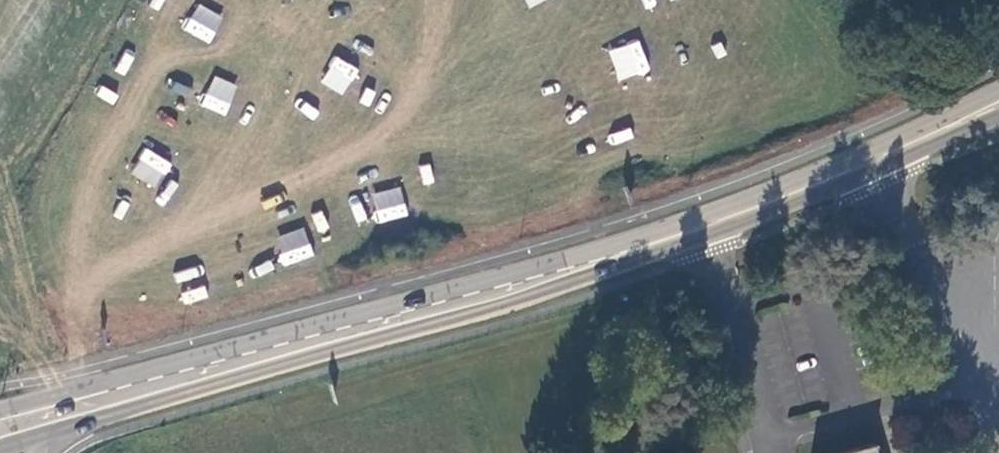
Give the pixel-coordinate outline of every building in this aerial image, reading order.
[(209,43),(222,16),(197,3),(183,31),(209,43)] [(639,40),(609,50),(619,81),(650,71),(639,40)] [(334,55),(320,82),(344,95),(358,68),(334,55)] [(213,75),(202,106),(226,115),(237,84),(213,75)] [(142,149),(131,177),(159,188),(170,160),(142,149)] [(402,187),(372,192),(377,222),(407,217),(402,187)] [(285,264),(313,255),(304,228),(276,237),(285,264)]
